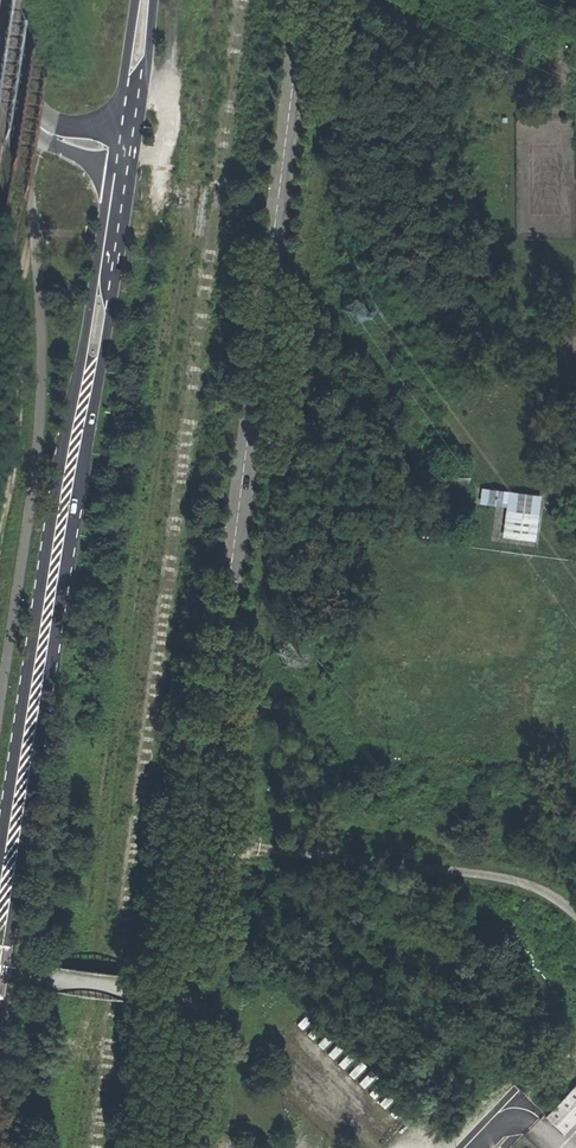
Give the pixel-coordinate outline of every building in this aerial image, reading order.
[(525,515),(526,492),(474,490),(473,504),(494,505),(492,537),(524,539),(525,515)] [(565,1082),(529,1122),(547,1139),(575,1105),(575,1091),(565,1082)] [(568,1143),(573,1147),(575,1147),(575,1135),(568,1143)]
